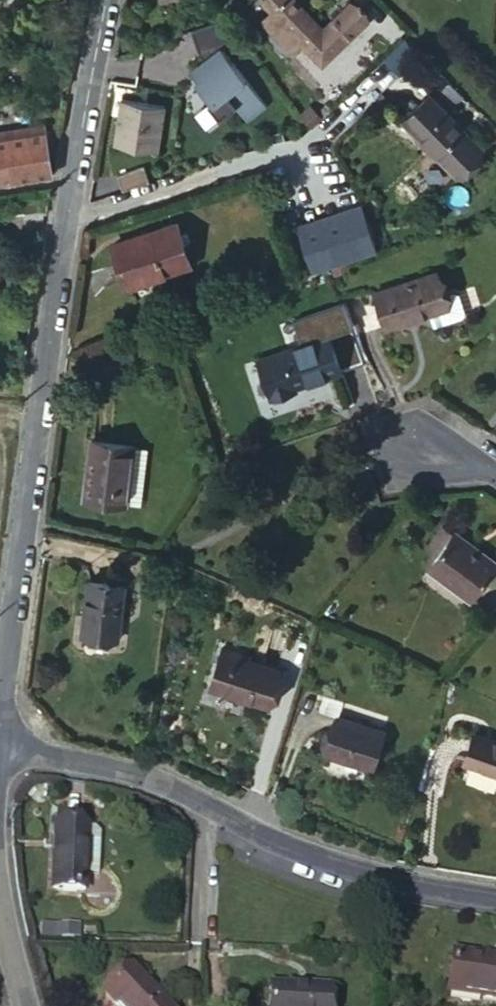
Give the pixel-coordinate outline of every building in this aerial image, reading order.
[(303,41),(324,62),(366,19),(350,4),(322,32),(291,0),(263,0),(262,1),(271,10),(261,21),(287,47),(298,36),(303,41)] [(217,119),(233,107),(243,121),(263,106),(220,49),(234,38),(220,19),(190,30),(198,54),(203,61),(189,71),(196,80),(193,82),(204,97),(201,99),(217,119)] [(292,52),(303,41),(298,36),(287,47),(292,52)] [(454,173),(480,147),(427,94),(401,121),(454,173)] [(113,146),(156,152),(163,106),(120,100),(113,146)] [(309,103),(295,115),(306,128),(320,116),(309,103)] [(52,173),(47,141),(44,124),(0,131),(0,183),(52,173)] [(123,189),(148,181),(144,166),(118,174),(123,189)] [(177,222),(109,245),(124,287),(191,265),(184,245),(189,244),(185,232),(180,234),(177,222)] [(447,307),(442,293),(434,271),(374,293),(385,329),(429,314),(447,307)] [(453,289),(442,293),(447,307),(429,314),(434,327),(463,317),(465,311),(458,293),(453,289)] [(323,371),(325,376),(340,371),(328,336),(258,360),(271,397),(296,388),(295,387),(315,379),(313,374),(323,371)] [(315,379),(325,376),(323,371),(313,374),(315,379)] [(89,441),(85,475),(90,476),(89,487),(83,486),(81,500),(125,506),(129,474),(132,445),(89,441)] [(148,447),(132,445),(129,474),(144,476),(148,447)] [(129,474),(125,506),(140,508),(144,476),(129,474)] [(422,565),(427,568),(454,532),(443,524),(425,547),(431,553),(422,565)] [(427,568),(470,599),(495,564),(495,563),(454,532),(427,568)] [(115,640),(121,588),(87,583),(79,636),(115,640)] [(277,671),(246,661),(236,659),(238,655),(222,650),(209,690),(266,706),(277,671)] [(371,768),(382,731),(335,718),(324,755),(371,768)] [(473,734),(463,763),(495,775),(495,741),(473,734)] [(83,892),(84,870),(86,831),(86,830),(53,828),(50,891),(83,892)] [(86,831),(84,870),(96,870),(99,836),(96,832),(86,831)] [(453,951),(446,992),(495,999),(495,957),(453,951)] [(129,965),(100,992),(113,1005),(167,1005),(129,965)] [(327,984),(305,983),(304,986),(268,984),(266,1005),(325,1005),(327,984)]
